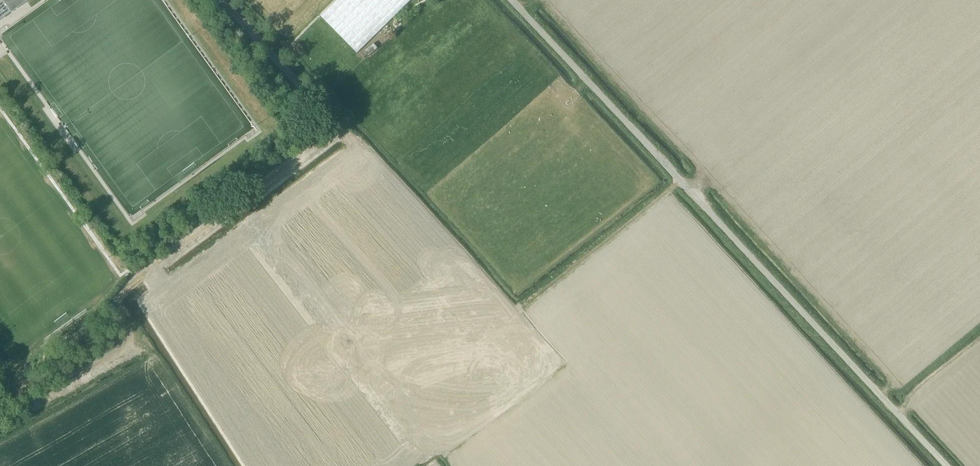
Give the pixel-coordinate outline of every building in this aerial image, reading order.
[(26,0),(0,0),(0,19),(26,0)] [(321,16),(357,53),(411,0),(337,0),(321,16)]
